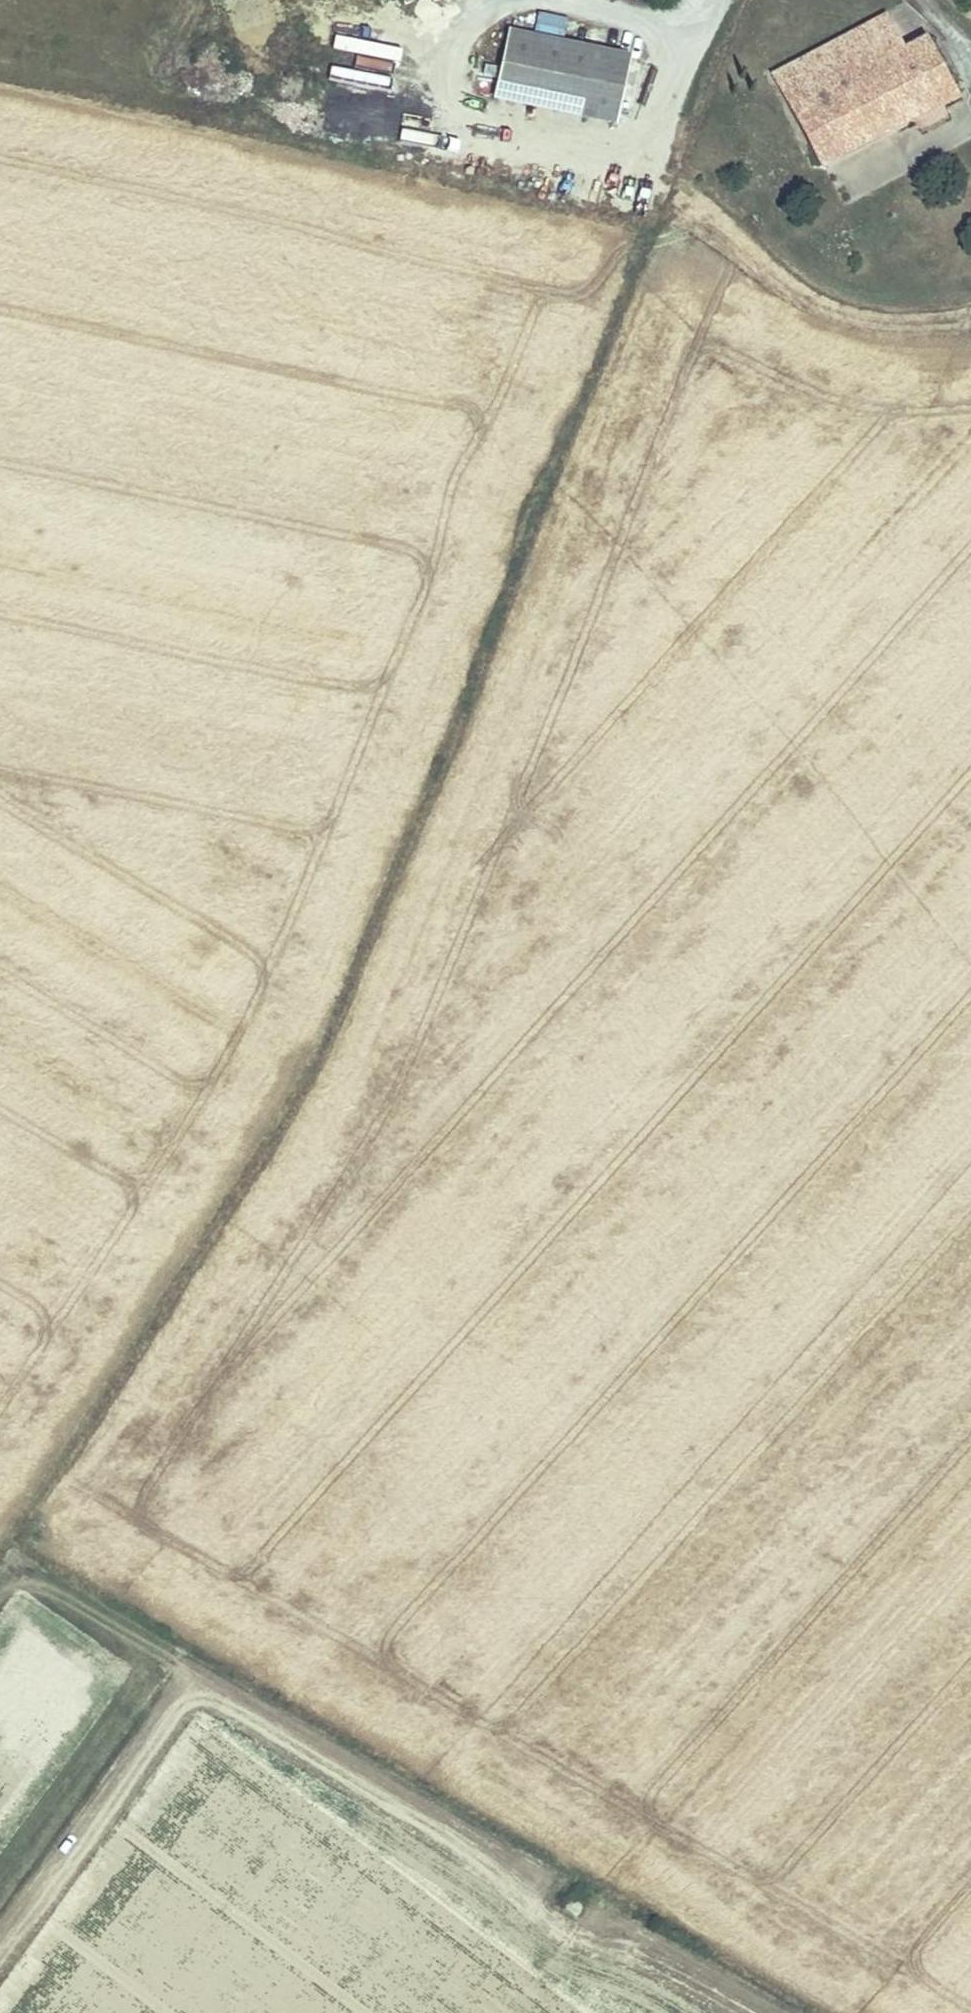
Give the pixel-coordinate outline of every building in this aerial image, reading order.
[(800,65),(819,101),(911,52),(894,17),(800,65)] [(630,52),(513,26),(498,92),(615,119),(630,52)] [(819,101),(848,154),(960,97),(931,41),(911,52),(819,101)] [(774,78),(792,113),(819,101),(800,65),(774,78)] [(819,101),(792,113),(821,168),(848,154),(819,101)]
